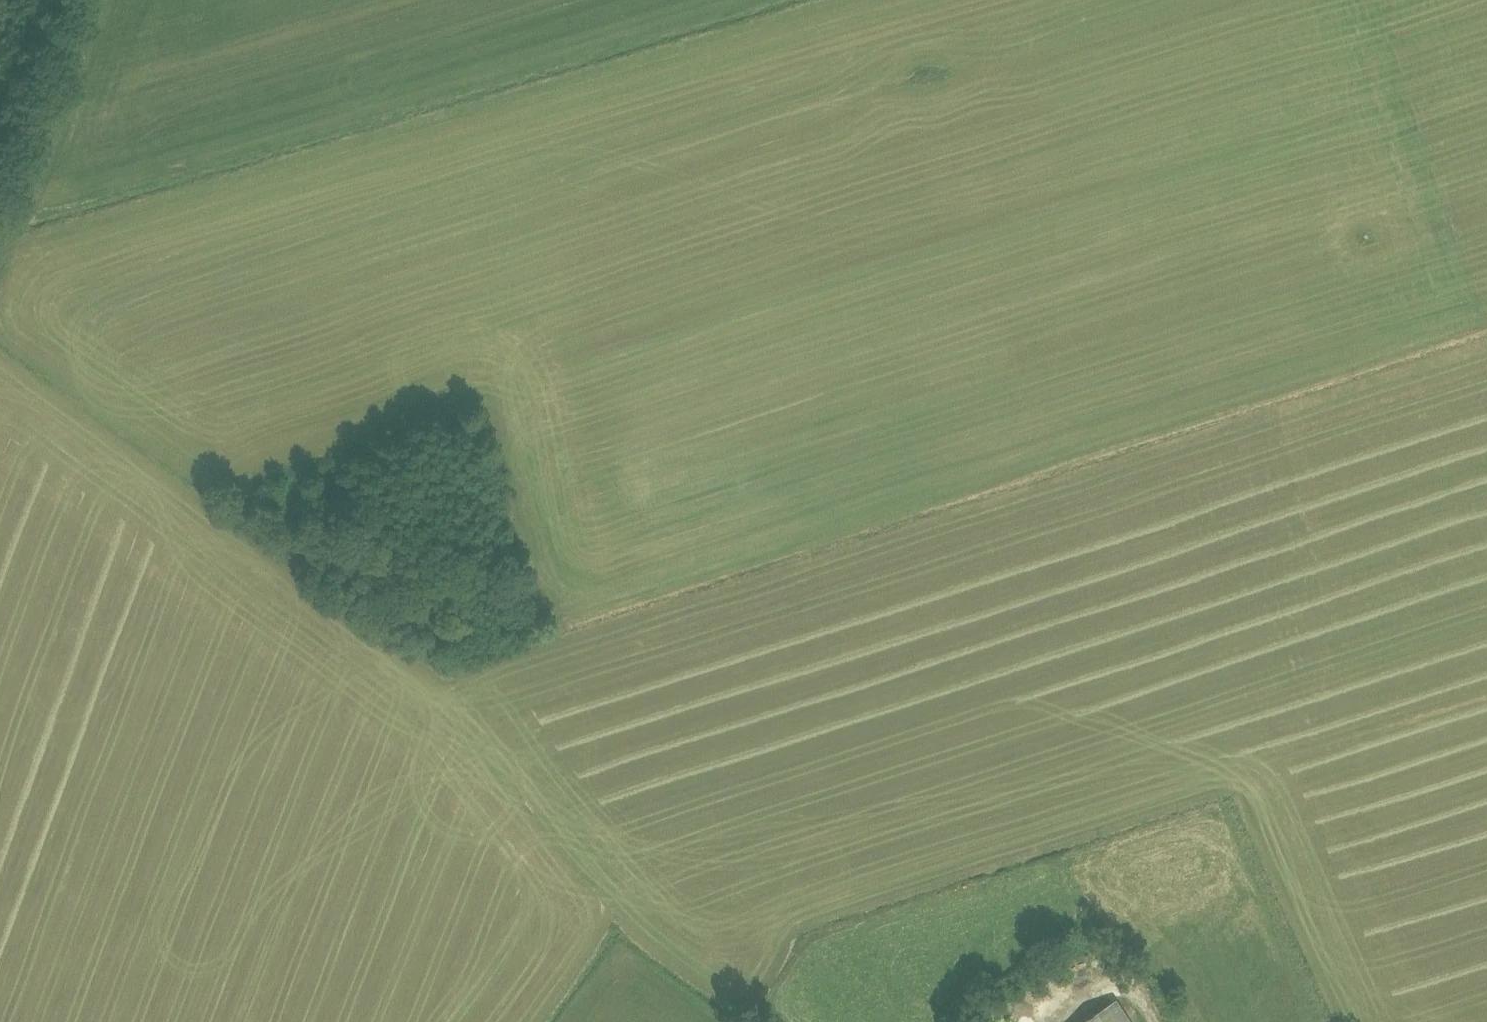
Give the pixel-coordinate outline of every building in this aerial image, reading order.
[(1117,999),(1082,1021),(1132,1021),(1117,999)]
